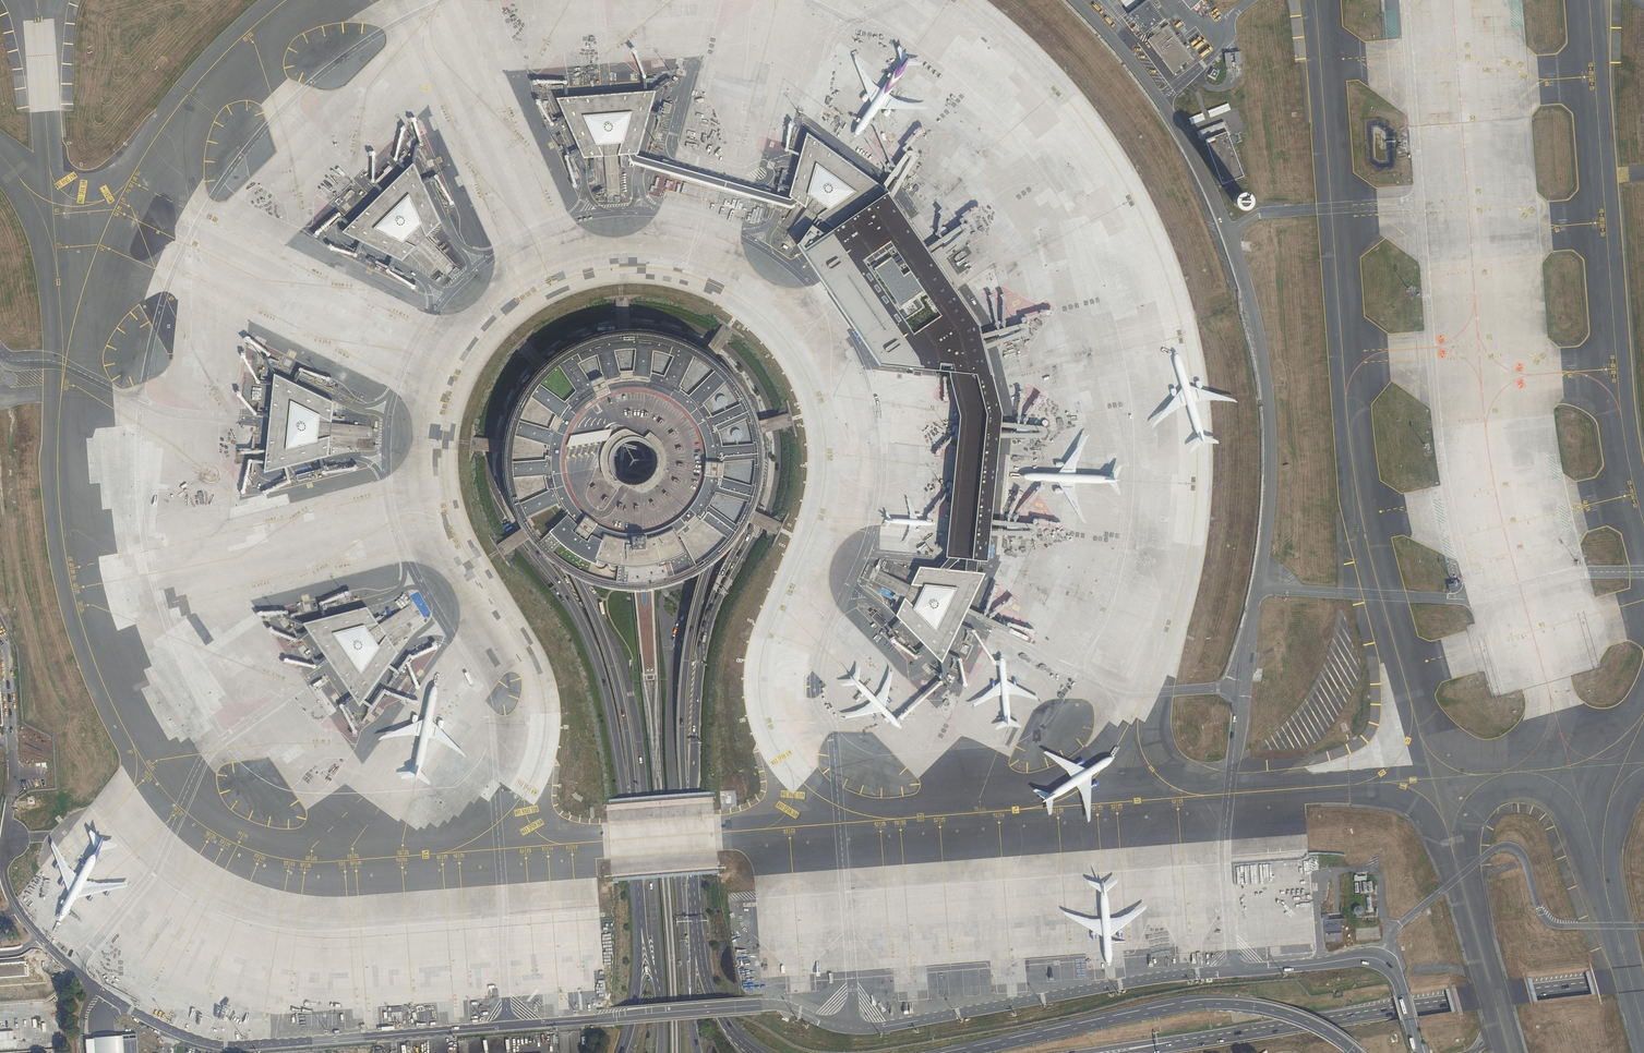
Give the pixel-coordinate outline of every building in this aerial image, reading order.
[(1129,11),(1134,8),(1136,10),(1129,15),(1144,35),(1151,30),(1155,35),(1148,41),(1174,75),(1183,68),(1182,67),(1186,63),(1188,65),(1195,59),(1187,48),(1189,46),(1188,43),(1185,46),(1169,25),(1168,25),(1166,26),(1162,29),(1159,24),(1164,20),(1149,0),(1137,9),(1136,6),(1140,3),(1138,0),(1120,0),(1129,11)] [(1202,0),(1182,0),(1191,10),(1202,0)] [(1203,10),(1210,4),(1207,2),(1201,7),(1203,10)] [(656,92),(656,90),(646,91),(567,97),(554,98),(565,120),(579,152),(582,158),(592,157),(595,183),(596,185),(606,185),(607,195),(610,196),(611,196),(613,196),(614,196),(616,195),(619,194),(620,194),(617,155),(621,155),(629,155),(636,154),(638,154),(650,113),(656,92)] [(669,113),(671,103),(664,102),(662,107),(659,106),(658,112),(661,113),(661,111),(664,112),(669,113)] [(1229,104),(1208,113),(1211,119),(1232,111),(1229,104)] [(1206,121),(1203,115),(1190,120),(1192,126),(1206,121)] [(1222,185),(1232,182),(1235,180),(1244,177),(1227,132),(1206,140),(1222,185)] [(818,139),(808,133),(801,154),(792,189),(789,198),(791,199),(796,202),(798,204),(780,229),(788,235),(782,244),(783,245),(786,247),(788,248),(790,249),(791,251),(799,242),(806,248),(835,229),(890,192),(882,186),(856,167),(818,139)] [(636,154),(629,155),(633,161),(790,205),(796,202),(791,199),(790,199),(637,156),(636,154)] [(349,224),(340,233),(361,243),(393,258),(400,261),(403,259),(407,255),(408,254),(426,273),(428,273),(435,267),(442,274),(445,274),(448,275),(450,274),(452,272),(454,270),(452,266),(451,263),(425,237),(426,236),(432,230),(440,223),(421,182),(413,164),(412,162),(406,169),(383,191),(349,224)] [(1239,192),(1238,192),(1237,192),(1236,193),(1234,195),(1232,198),(1232,202),(1233,206),(1237,208),(1240,209),(1242,209),(1245,208),(1246,207),(1249,204),(1249,198),(1248,195),(1245,193),(1245,192),(1243,192),(1242,192),(1241,191),(1239,192)] [(890,192),(835,229),(806,248),(799,250),(854,326),(884,368),(952,374),(966,418),(952,529),(948,570),(964,572),(987,573),(996,464),(1001,414),(977,321),(890,192)] [(721,325),(707,344),(718,353),(732,333),(732,331),(725,325),(721,325)] [(620,332),(589,339),(574,346),(547,365),(545,366),(543,368),(541,370),(532,381),(523,393),(517,406),(512,419),(508,433),(506,444),(506,447),(505,450),(505,453),(506,475),(509,492),(514,505),(520,520),(525,530),(527,532),(529,536),(531,537),(549,556),(561,565),(589,579),(607,584),(635,587),(653,586),(679,579),(693,573),(709,563),(723,552),(737,538),(747,520),(748,518),(750,515),(751,512),(756,500),(760,487),(762,474),(763,461),(760,434),(760,431),(759,428),(758,425),(755,416),(748,399),(739,384),(726,369),(714,358),(711,357),(709,355),(706,353),(690,343),(670,336),(650,332),(630,331),(627,331),(623,331),(620,332)] [(331,419),(333,402),(294,384),(273,374),(272,384),(268,416),(265,452),(263,463),(262,474),(287,468),(322,459),(327,458),(328,448),(354,450),(356,448),(358,438),(367,439),(369,438),(369,437),(370,435),(370,432),(370,430),(370,428),(367,427),(330,423),(331,419)] [(787,414),(763,419),(767,433),(791,427),(792,424),(789,416),(787,414)] [(497,453),(498,439),(474,437),(472,439),(471,449),(472,451),(497,453)] [(297,475),(299,481),(310,478),(309,475),(316,473),(320,472),(326,470),(325,468),(319,469),(316,470),(297,475)] [(781,523),(759,512),(752,525),(774,535),(778,535),(782,526),(781,523)] [(905,598),(897,617),(903,623),(927,648),(943,665),(948,655),(962,627),(982,584),(987,573),(964,572),(948,570),(928,568),(921,567),(917,575),(895,563),(889,575),(874,568),(874,570),(873,572),(872,575),(870,578),(869,580),(905,598)] [(655,632),(653,586),(635,587),(643,677),(657,676),(655,632)] [(302,625),(301,625),(308,635),(326,661),(352,700),(358,709),(363,702),(389,667),(398,655),(392,646),(412,633),(406,624),(421,614),(419,612),(417,609),(415,606),(414,604),(412,602),(378,627),(377,625),(366,609),(325,619),(302,625)] [(1491,712),(1496,710),(1491,693),(1486,695),(1491,712)] [(1327,915),(1322,915),(1322,919),(1324,919),(1325,943),(1342,943),(1340,920),(1334,920),(1334,918),(1328,919),(1327,915)] [(29,977),(28,964),(26,965),(26,961),(0,963),(0,979),(29,977)] [(116,1052),(138,1052),(137,1034),(115,1036),(116,1052)] [(115,1036),(94,1037),(95,1052),(116,1052),(115,1036)]
